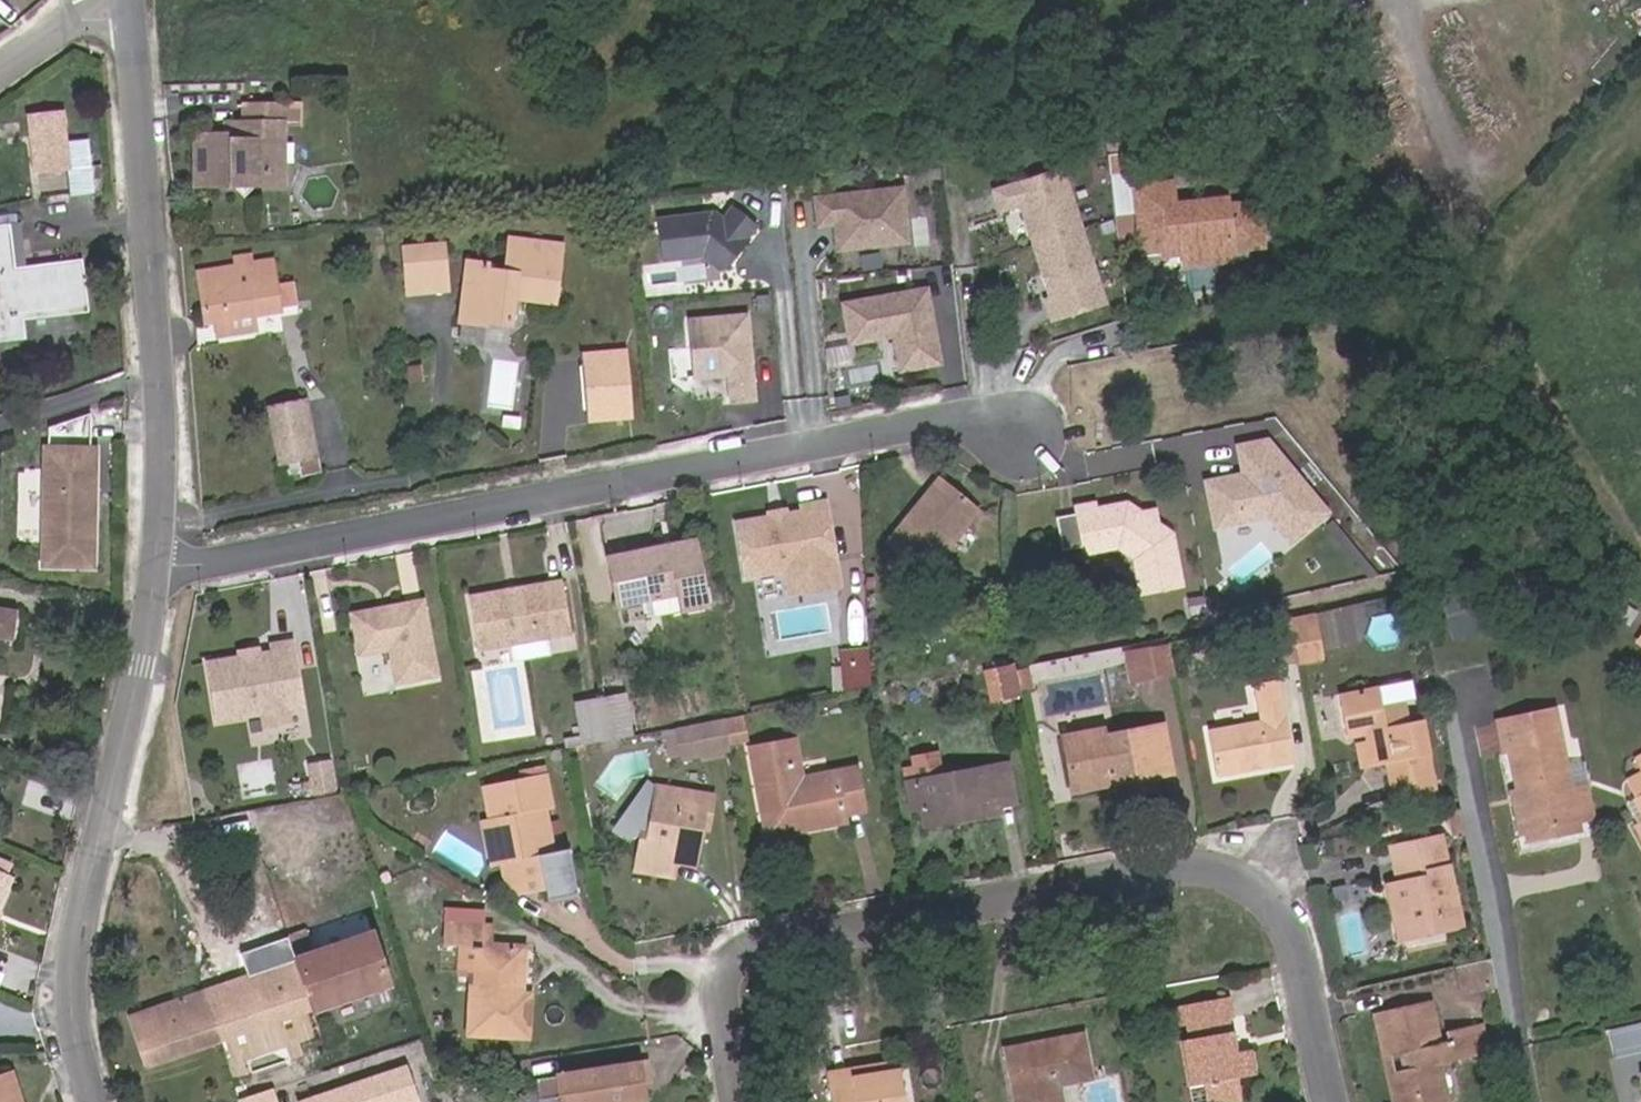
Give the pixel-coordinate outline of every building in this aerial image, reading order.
[(32,137),(30,119),(30,114),(14,116),(15,124),(0,125),(0,141),(32,137)] [(30,119),(35,169),(64,166),(67,195),(92,192),(86,141),(62,144),(59,123),(58,115),(30,119)] [(278,145),(286,146),(288,126),(243,125),(242,140),(234,140),(230,134),(197,134),(196,183),(236,184),(253,183),(276,164),(278,145)] [(242,140),(243,125),(229,125),(230,134),(234,140),(242,140)] [(276,164),(253,183),(285,183),(286,146),(278,145),(276,164)] [(1119,157),(1120,173),(1140,172),(1139,156),(1119,157)] [(1060,167),(994,190),(1000,208),(1036,195),(1068,291),(1048,298),(1055,316),(1105,298),(1060,167)] [(1173,183),(1143,185),(1147,242),(1167,241),(1168,250),(1187,248),(1237,245),(1238,263),(1269,262),(1265,207),(1235,208),(1234,201),(1182,204),(1174,205),(1173,183)] [(1181,183),(1173,183),(1174,205),(1182,204),(1181,183)] [(906,187),(817,198),(821,225),(837,224),(840,251),(912,243),(906,187)] [(723,214),(657,220),(661,259),(702,255),(722,273),(759,229),(733,207),(723,214)] [(27,268),(22,234),(19,231),(17,217),(0,220),(0,228),(7,227),(13,270),(27,268)] [(0,228),(0,336),(22,333),(19,316),(84,307),(78,262),(27,268),(13,270),(7,227),(0,228)] [(1167,241),(1147,242),(1147,250),(1168,250),(1167,241)] [(487,267),(467,265),(461,324),(483,326),(485,320),(508,323),(511,296),(551,301),(556,247),(509,243),(505,274),(487,274),(487,267)] [(1238,263),(1237,245),(1187,248),(1187,253),(1188,267),(1238,263)] [(277,285),(272,259),(254,262),(253,255),(236,258),(237,267),(199,273),(207,320),(281,310),(280,301),(292,299),(289,285),(277,285)] [(430,273),(404,276),(406,291),(431,288),(430,273)] [(924,285),(838,302),(847,343),(892,334),(899,368),(939,360),(924,285)] [(746,313),(687,318),(693,378),(729,375),(731,401),(753,399),(746,313)] [(622,349),(580,353),(587,420),(629,415),(622,349)] [(317,455),(306,401),(273,407),(284,461),(317,455)] [(1207,477),(1202,484),(1211,529),(1265,517),(1285,542),(1322,510),(1264,438),(1236,443),(1241,471),(1207,477)] [(91,570),(93,452),(43,452),(41,570),(91,570)] [(934,478),(883,543),(923,575),(975,510),(934,478)] [(800,510),(735,521),(745,573),(783,566),(834,557),(823,500),(799,505),(800,510)] [(1129,555),(1136,590),(1177,582),(1166,530),(1125,503),(1090,506),(1089,501),(1070,505),(1071,512),(1052,516),(1058,546),(1077,542),(1079,551),(1113,544),(1129,555)] [(693,540),(608,557),(616,604),(677,591),(680,609),(705,604),(693,540)] [(834,557),(783,566),(788,591),(838,582),(834,557)] [(576,631),(566,578),(473,596),(483,649),(516,642),(576,631)] [(434,675),(421,601),(350,615),(357,656),(387,650),(393,683),(434,675)] [(1301,659),(1331,655),(1324,608),(1294,612),(1301,659)] [(10,637),(12,613),(0,610),(0,635),(10,637)] [(1275,662),(1294,658),(1288,625),(1269,629),(1275,662)] [(516,642),(519,659),(554,652),(551,636),(516,642)] [(213,661),(220,714),(284,706),(306,704),(298,641),(276,643),(277,655),(213,661)] [(1166,647),(1132,655),(1136,684),(1171,677),(1166,647)] [(1129,685),(1136,684),(1132,655),(1124,657),(1129,685)] [(838,656),(839,671),(867,670),(866,656),(838,656)] [(1016,666),(1020,690),(1038,687),(1033,662),(1016,666)] [(839,671),(840,693),(868,692),(867,670),(839,671)] [(1380,742),(1378,742),(1380,755),(1382,766),(1396,762),(1400,782),(1437,773),(1425,716),(1418,717),(1414,691),(1389,696),(1386,679),(1352,684),(1348,697),(1354,723),(1363,732),(1378,731),(1380,742)] [(1290,759),(1280,698),(1256,701),(1258,715),(1207,726),(1215,772),(1290,759)] [(580,708),(587,746),(614,742),(633,738),(626,700),(580,708)] [(308,721),(306,704),(284,706),(286,725),(308,721)] [(1560,709),(1553,711),(1560,741),(1567,739),(1560,709)] [(1576,784),(1567,739),(1560,741),(1553,711),(1507,719),(1514,750),(1519,750),(1533,827),(1584,817),(1599,814),(1592,781),(1576,784)] [(722,722),(726,746),(753,741),(751,717),(722,722)] [(726,746),(722,722),(683,729),(687,759),(727,752),(726,746)] [(1103,733),(1102,727),(1061,735),(1070,783),(1114,776),(1115,782),(1166,772),(1157,725),(1103,733)] [(1370,768),(1382,766),(1380,755),(1378,742),(1366,744),(1370,768)] [(753,749),(765,819),(797,814),(800,827),(846,819),(845,811),(864,807),(856,770),(802,777),(795,744),(753,749)] [(314,797),(334,794),(331,763),(310,764),(314,797)] [(1008,763),(918,780),(923,810),(925,817),(960,811),(962,819),(1001,811),(1000,805),(1016,801),(1008,763)] [(549,805),(543,775),(483,785),(488,815),(478,818),(485,863),(505,859),(510,884),(519,892),(531,889),(530,875),(539,872),(546,899),(574,892),(567,850),(553,851),(542,806),(549,805)] [(1631,782),(1640,804),(1640,777),(1631,782)] [(911,811),(923,810),(918,780),(906,782),(911,811)] [(705,812),(713,814),(716,796),(661,786),(653,822),(648,852),(678,859),(695,862),(702,830),(705,812)] [(926,825),(962,819),(960,811),(925,817),(926,825)] [(705,812),(702,830),(709,831),(713,814),(705,812)] [(767,833),(800,827),(797,814),(765,819),(767,833)] [(1584,817),(1533,827),(1535,836),(1586,827),(1584,817)] [(637,850),(648,852),(653,822),(642,820),(637,850)] [(1438,838),(1400,844),(1407,879),(1393,882),(1387,883),(1394,923),(1411,920),(1413,928),(1455,921),(1438,838)] [(1387,846),(1393,882),(1407,879),(1400,844),(1387,846)] [(648,852),(637,850),(633,868),(675,876),(678,859),(648,852)] [(13,882),(0,877),(0,912),(13,882)] [(1395,931),(1413,928),(1411,920),(1394,923),(1395,931)] [(448,942),(461,944),(475,944),(474,973),(473,1032),(528,1034),(530,995),(524,994),(526,949),(490,946),(491,926),(449,923),(448,942)] [(311,931),(287,939),(293,959),(317,951),(311,931)] [(293,959),(311,1011),(389,984),(372,933),(317,951),(293,959)] [(311,1011),(293,959),(287,939),(243,951),(250,973),(205,989),(199,991),(208,1015),(213,1015),(220,1040),(311,1011)] [(460,971),(474,973),(475,944),(461,944),(460,971)] [(1468,987),(1499,981),(1494,958),(1463,963),(1468,987)] [(208,1015),(199,991),(133,1013),(149,1065),(220,1040),(213,1015),(208,1015)] [(1228,1016),(1225,996),(1182,1002),(1189,1035),(1180,1037),(1189,1084),(1207,1081),(1211,1101),(1239,1097),(1235,1073),(1247,1071),(1243,1050),(1231,1051),(1225,1017),(1228,1016)] [(1396,1071),(1401,1099),(1411,1096),(1412,1101),(1441,1101),(1434,1064),(1484,1055),(1478,1027),(1442,1033),(1444,1043),(1433,1045),(1425,1003),(1371,1012),(1380,1055),(1403,1051),(1407,1069),(1396,1071)] [(1616,1027),(1622,1056),(1640,1052),(1640,1022),(1616,1027)] [(1004,1050),(1014,1101),(1059,1101),(1054,1075),(1089,1068),(1082,1034),(1004,1050)] [(835,1101),(901,1101),(895,1062),(830,1071),(835,1101)] [(295,1100),(295,1101),(421,1101),(408,1063),(295,1100)] [(636,1094),(633,1095),(628,1095),(626,1085),(640,1083),(647,1082),(644,1064),(560,1080),(564,1101),(637,1101),(636,1094)] [(1411,1096),(1401,1099),(1396,1071),(1384,1073),(1390,1101),(1412,1101),(1411,1096)] [(1054,1075),(1059,1101),(1070,1101),(1065,1074),(1054,1075)] [(10,1075),(0,1079),(0,1101),(20,1101),(10,1075)] [(637,1101),(642,1101),(640,1083),(626,1085),(628,1095),(633,1095),(636,1094),(637,1101)]
